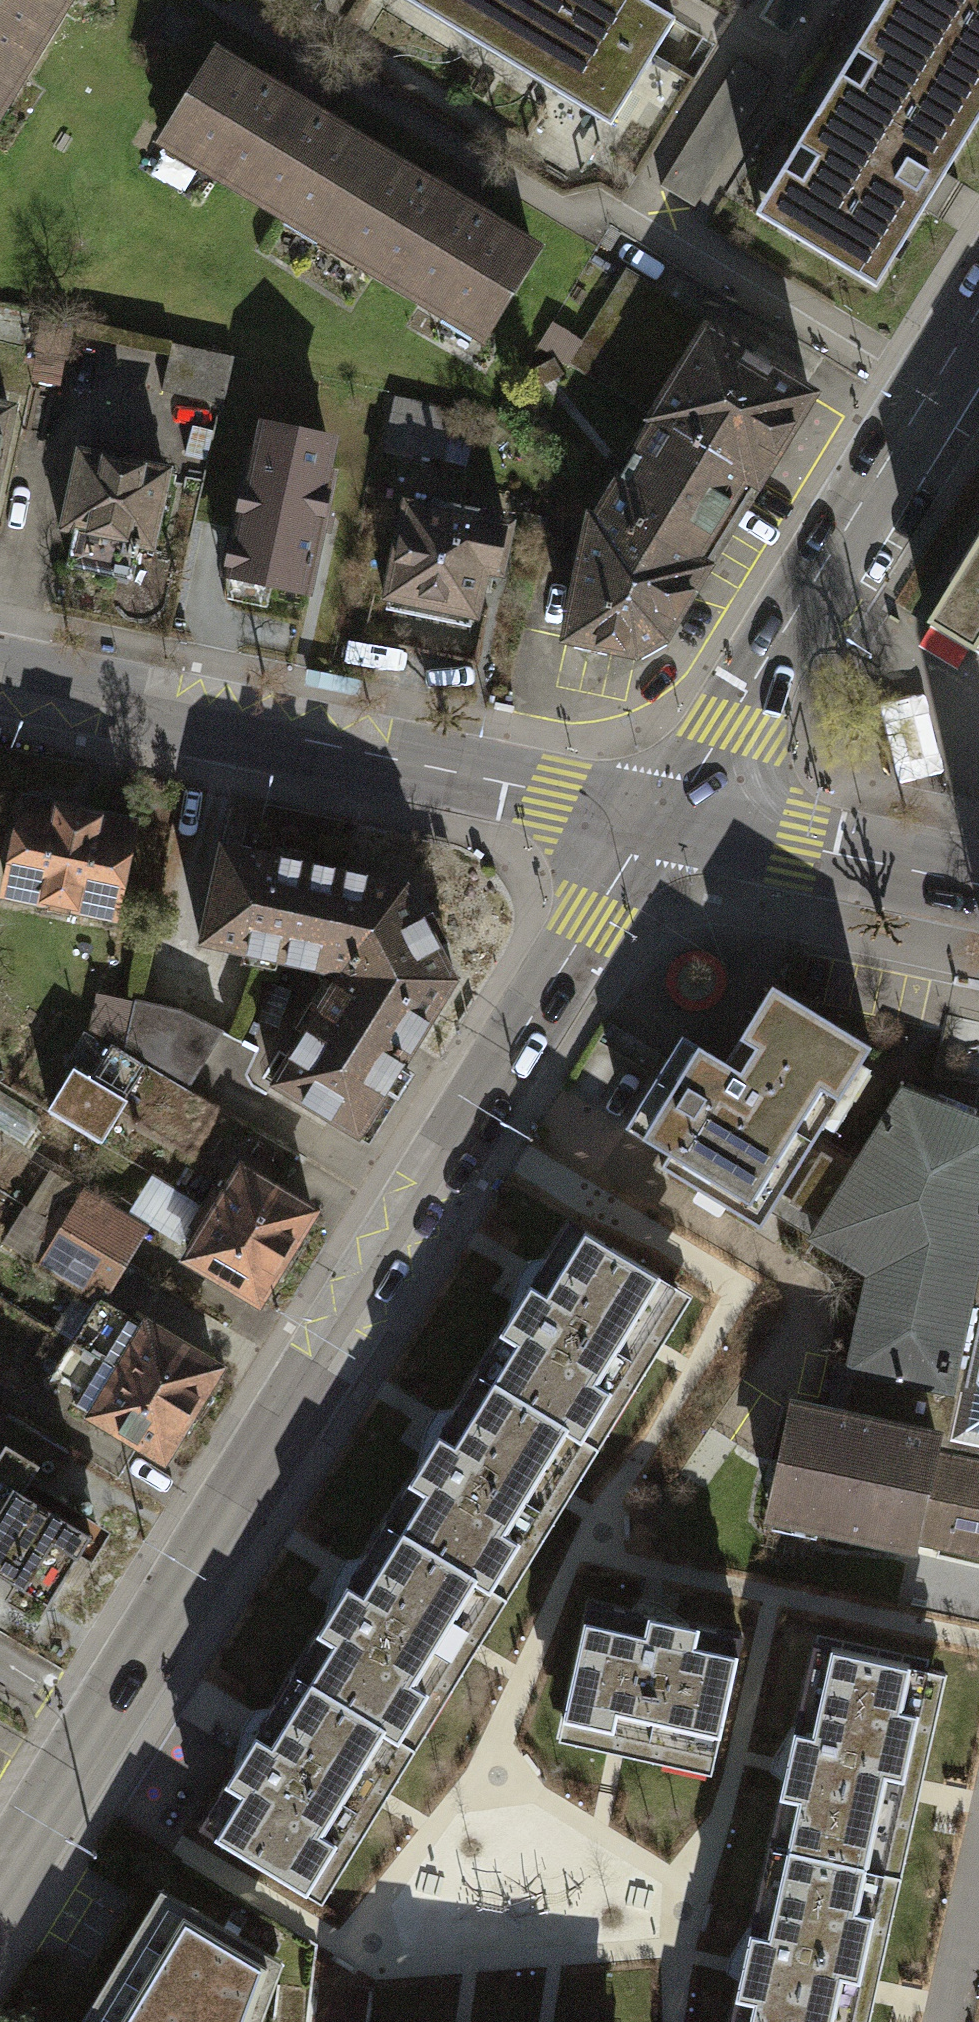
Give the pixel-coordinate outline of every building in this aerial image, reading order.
[(4,66),(17,73),(60,0),(0,0),(0,73),(4,66)] [(608,125),(671,20),(642,0),(414,0),(608,125)] [(895,38),(978,88),(978,0),(917,0),(895,38)] [(895,38),(871,23),(838,76),(862,90),(838,129),(816,116),(783,170),(804,183),(779,225),(875,283),(978,111),(978,88),(895,38)] [(323,234),(373,154),(212,56),(162,136),(323,234)] [(770,78),(732,56),(658,184),(696,206),(770,78)] [(373,154),(323,234),(482,333),(532,252),(373,154)] [(655,417),(707,331),(620,278),(568,364),(655,417)] [(758,481),(812,388),(707,331),(655,417),(758,481)] [(231,358),(168,345),(160,380),(223,393),(231,358)] [(452,409),(391,395),(380,447),(440,461),(452,409)] [(758,481),(655,417),(594,520),(643,527),(703,563),(758,481)] [(255,455),(249,454),(221,580),(308,599),(336,473),(330,472),(337,443),(261,426),(255,455)] [(162,471),(80,453),(64,524),(74,527),(66,562),(129,575),(137,542),(146,544),(162,471)] [(438,504),(436,514),(407,507),(385,608),(468,626),(482,563),(496,566),(504,527),(470,520),(472,511),(438,504)] [(643,527),(594,520),(565,635),(636,649),(653,640),(663,635),(703,563),(643,527)] [(926,622),(974,651),(978,643),(978,536),(926,622)] [(132,826),(26,800),(4,888),(110,914),(132,826)] [(198,943),(319,970),(340,866),(221,840),(198,943)] [(400,879),(340,866),(319,970),(337,973),(272,1084),(356,1131),(429,1016),(454,979),(400,879)] [(725,1062),(669,1154),(661,1166),(760,1227),(872,1046),(773,986),(725,1062)] [(137,997),(110,996),(103,1036),(114,1041),(123,1046),(137,997)] [(180,1006),(137,997),(123,1046),(185,1084),(222,1027),(180,1006)] [(669,1154),(725,1062),(682,1035),(626,1127),(669,1154)] [(218,1104),(185,1084),(123,1046),(114,1041),(86,1086),(191,1149),(218,1104)] [(907,1080),(853,1170),(821,1151),(790,1202),(822,1221),(812,1237),(870,1272),(839,1417),(936,1438),(932,1456),(978,1466),(978,1109),(907,1080)] [(243,1163),(213,1213),(293,1261),(303,1243),(292,1236),(311,1204),(243,1163)] [(187,1237),(208,1198),(155,1171),(135,1210),(187,1237)] [(59,1209),(51,1221),(120,1264),(142,1229),(88,1195),(73,1218),(59,1209)] [(281,1281),(293,1261),(213,1213),(186,1256),(255,1297),(269,1274),(281,1281)] [(476,1372),(599,1449),(660,1350),(694,1296),(569,1220),(533,1280),(476,1372)] [(100,1297),(120,1264),(51,1221),(42,1236),(53,1243),(42,1260),(100,1297)] [(96,1297),(71,1339),(196,1415),(207,1395),(199,1390),(213,1367),(96,1297)] [(182,1437),(196,1415),(71,1339),(50,1373),(99,1403),(91,1415),(158,1456),(173,1431),(182,1437)] [(384,1522),(507,1600),(568,1500),(599,1449),(476,1372),(440,1430),(384,1522)] [(914,1536),(932,1456),(936,1438),(839,1417),(793,1407),(770,1512),(913,1543),(914,1536)] [(3,1445),(0,1449),(0,1583),(10,1589),(1,1606),(37,1627),(93,1532),(33,1497),(48,1471),(3,1445)] [(932,1456),(914,1536),(978,1550),(978,1466),(932,1456)] [(292,1673),(416,1749),(476,1651),(507,1600),(384,1522),(349,1580),(292,1673)] [(743,1635),(587,1601),(555,1742),(614,1755),(712,1777),(743,1635)] [(920,1787),(945,1672),(812,1643),(785,1767),(768,1844),(901,1873),(920,1787)] [(416,1749),(292,1673),(257,1729),(198,1825),(322,1901),(384,1800),(416,1749)] [(875,1992),(901,1873),(768,1844),(741,1967),(729,2021),(869,2021),(875,1992)] [(80,2021),(259,2021),(283,1960),(161,1888),(80,2021)]
